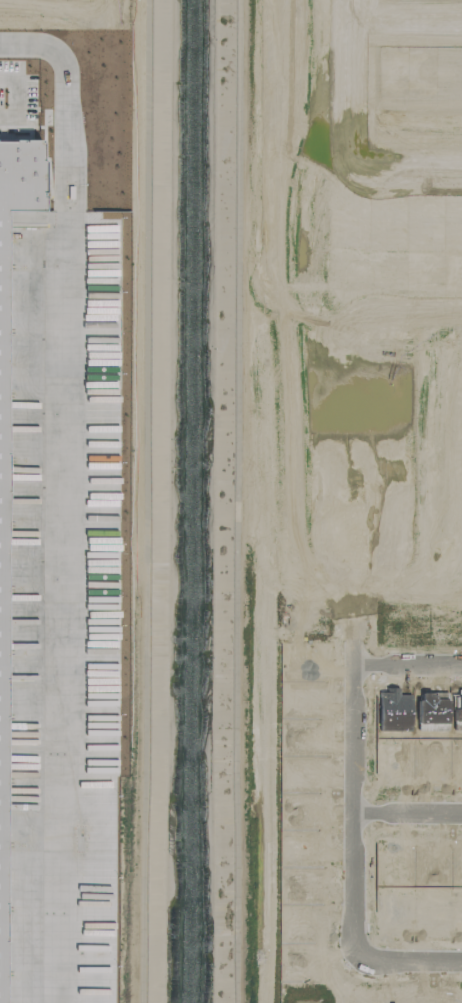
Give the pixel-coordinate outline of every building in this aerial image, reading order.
[(18,207),(47,207),(47,129),(0,129),(0,1002),(11,1002),(18,207)]
